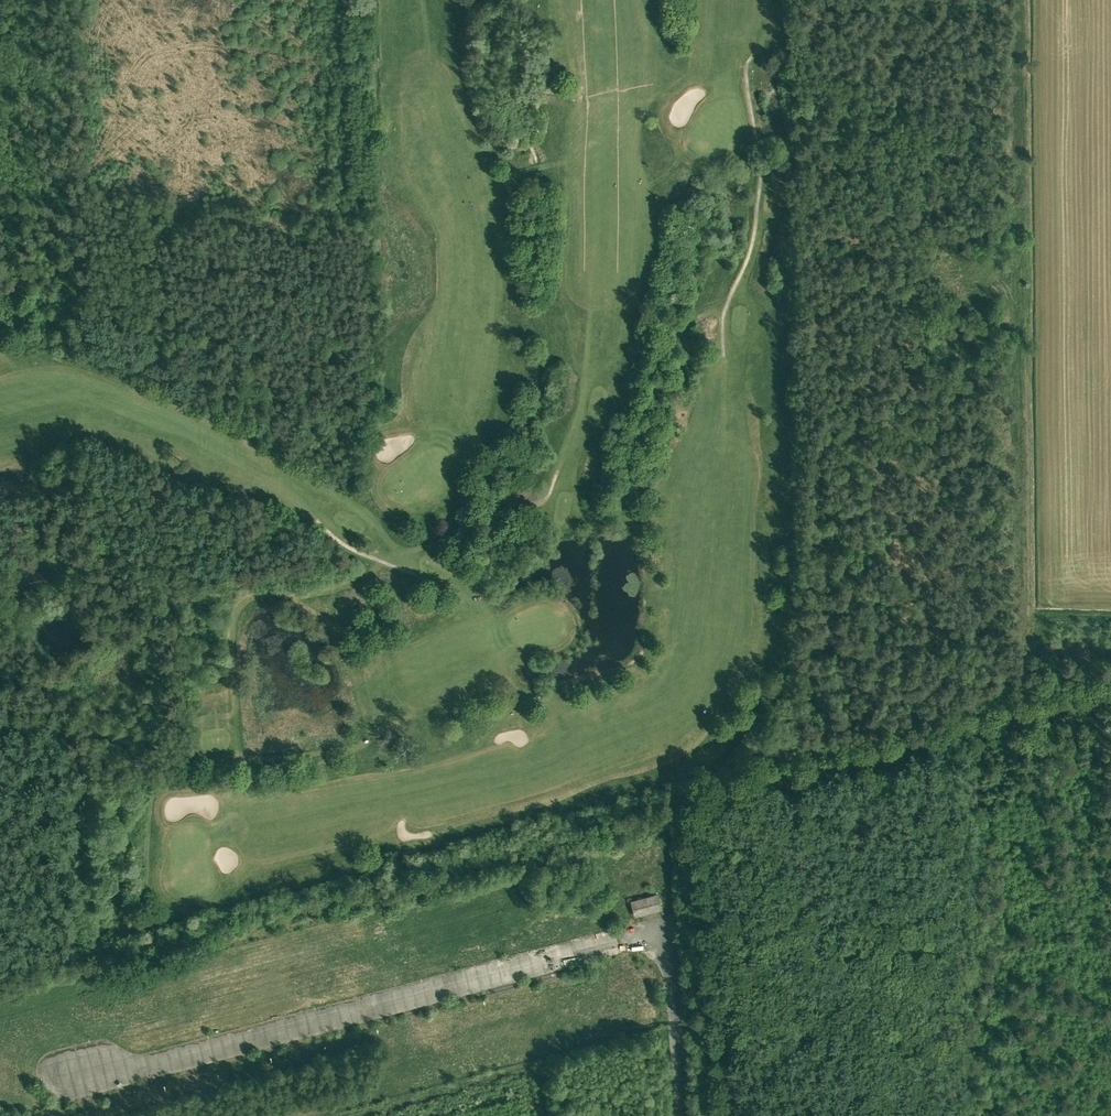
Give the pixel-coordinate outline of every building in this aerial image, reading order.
[(658,895),(630,902),(634,919),(662,912),(658,895)]
